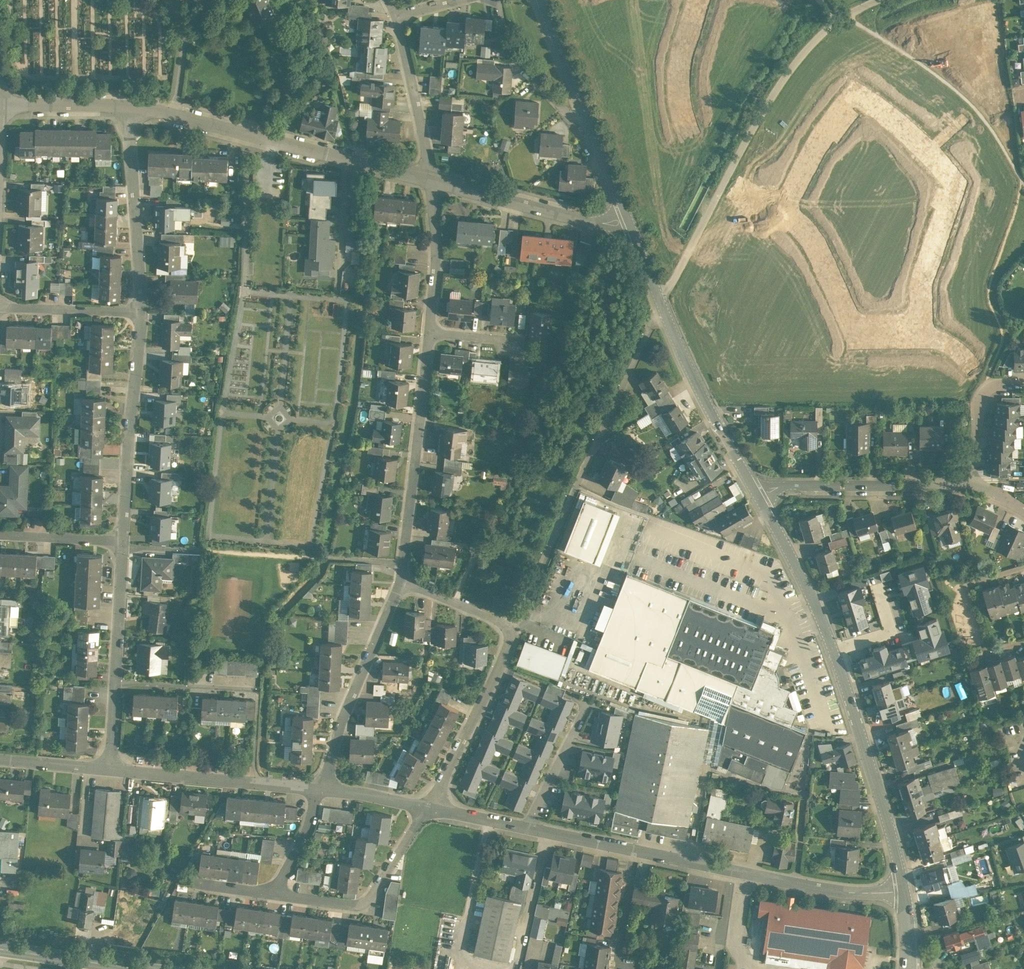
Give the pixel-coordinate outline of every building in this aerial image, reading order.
[(251,12),(256,24),(275,16),(268,0),(245,0),(251,12)] [(372,6),(364,5),(364,12),(363,18),(371,19),(372,6)] [(485,18),(466,17),(465,23),(466,23),(464,38),(465,38),(484,39),(485,18)] [(363,18),(359,18),(359,26),(362,26),(361,44),(365,44),(381,45),(380,45),(381,31),(382,31),(383,19),(371,19),(363,18)] [(465,23),(447,21),(446,27),(445,42),(464,44),(465,38),(464,38),(466,23),(465,23)] [(446,27),(421,25),(419,49),(444,51),(445,42),(446,27)] [(381,45),(365,44),(363,70),(370,71),(384,72),(385,72),(388,46),(381,45)] [(480,55),(490,56),(490,45),(481,44),(480,55)] [(512,66),(477,63),(476,77),(477,77),(477,75),(496,77),(495,90),(493,90),(493,91),(510,92),(512,66)] [(442,76),(430,75),(429,87),(441,88),(442,76)] [(394,85),(374,83),(374,84),(362,83),(361,92),(374,94),(373,103),(391,105),(393,105),(394,85)] [(441,94),(440,107),(452,108),(452,102),(453,95),(441,94)] [(539,102),(516,100),(514,125),(524,126),(525,120),(538,121),(539,102)] [(321,116),(305,112),(301,128),(310,130),(317,131),(317,133),(333,137),(334,132),(339,133),(342,131),(341,127),(336,126),(337,120),(333,119),(336,106),(324,103),(321,116)] [(367,118),(374,119),(375,115),(374,115),(374,109),(372,109),(361,108),(360,118),(367,118)] [(463,113),(444,111),(443,126),(462,127),(463,113)] [(387,116),(375,115),(374,119),(367,118),(366,137),(390,139),(399,140),(401,120),(391,119),(391,120),(386,120),(387,116)] [(462,127),(443,126),(442,141),(460,142),(462,127)] [(51,129),(36,129),(36,131),(36,153),(41,153),(41,154),(51,154),(51,129)] [(66,129),(51,129),(51,154),(61,155),(61,153),(66,153),(66,155),(66,129)] [(81,130),(66,129),(66,155),(66,153),(71,153),(71,155),(81,155),(81,130)] [(97,130),(81,130),(81,155),(91,155),(91,153),(96,153),(96,133),(97,133),(97,130)] [(36,131),(21,131),(21,155),(26,155),(26,156),(36,156),(36,153),(36,131)] [(97,133),(96,133),(96,153),(96,158),(106,158),(106,156),(111,156),(112,133),(105,133),(97,133)] [(563,135),(541,133),(539,153),(562,155),(563,143),(563,135)] [(570,144),(563,143),(562,155),(569,155),(570,144)] [(178,152),(149,151),(148,173),(149,173),(160,173),(177,173),(178,152)] [(193,152),(178,152),(177,173),(176,177),(192,177),(192,156),(193,156),(193,152)] [(193,156),(192,156),(192,177),(227,179),(228,157),(193,156)] [(586,166),(568,164),(567,171),(560,170),(558,187),(575,189),(575,186),(584,187),(585,177),(586,166)] [(314,177),(324,178),(324,173),(307,172),(307,178),(313,178),(312,205),(312,206),(327,207),(331,207),(331,196),(330,196),(330,192),(313,191),(314,177)] [(160,173),(149,173),(148,179),(149,179),(149,184),(151,184),(150,196),(162,196),(162,184),(160,184),(160,173)] [(324,178),(314,177),(313,191),(330,192),(336,192),(337,178),(324,178)] [(592,178),(585,177),(584,187),(583,191),(590,191),(592,178)] [(31,188),(19,188),(19,189),(20,189),(19,211),(19,212),(41,213),(41,212),(40,212),(41,189),(31,188)] [(390,196),(376,195),(374,220),(375,220),(375,217),(387,218),(387,221),(390,196)] [(403,197),(390,196),(387,221),(388,221),(388,218),(400,219),(400,222),(403,197)] [(100,197),(97,197),(96,212),(116,213),(117,213),(117,204),(117,199),(117,198),(115,198),(100,197)] [(416,199),(403,197),(400,222),(401,222),(401,219),(413,221),(413,224),(414,224),(416,199)] [(175,206),(156,205),(156,227),(175,227),(175,206)] [(326,219),(327,207),(312,206),(312,205),(310,205),(309,205),(308,218),(312,218),(326,219)] [(116,213),(96,212),(96,226),(116,227),(116,219),(116,213)] [(311,239),(328,240),(329,220),(329,219),(326,219),(312,218),(311,239)] [(478,221),(458,219),(456,237),(476,239),(478,221)] [(494,222),(478,221),(476,239),(492,241),(494,222)] [(32,224),(19,224),(18,248),(43,249),(44,226),(44,225),(32,224)] [(116,227),(96,226),(95,242),(98,242),(114,242),(116,242),(116,234),(116,227)] [(354,227),(347,227),(346,251),(355,251),(355,239),(353,239),(354,227)] [(507,229),(500,228),(498,245),(506,245),(507,229)] [(184,234),(162,233),(161,241),(180,242),(180,243),(183,244),(184,234)] [(545,258),(548,235),(544,235),(544,236),(524,234),(523,234),(521,256),(545,258)] [(548,235),(545,258),(547,258),(547,259),(556,260),(556,259),(571,261),(573,239),(572,239),(551,237),(551,236),(548,235)] [(328,240),(311,239),(310,257),(331,258),(334,258),(334,240),(328,240)] [(591,244),(580,240),(577,251),(588,254),(591,244)] [(161,241),(160,241),(159,267),(180,267),(180,253),(186,253),(186,244),(183,244),(180,243),(180,242),(161,241)] [(498,245),(497,255),(505,255),(506,245),(498,245)] [(588,254),(577,251),(574,261),(585,264),(588,254)] [(113,255),(101,254),(101,255),(100,269),(120,270),(121,270),(121,262),(121,255),(113,255)] [(331,258),(310,257),(308,256),(307,267),(316,268),(330,268),(331,269),(331,261),(330,261),(331,258)] [(463,260),(451,259),(451,266),(463,267),(463,260)] [(30,260),(18,260),(17,285),(38,286),(39,276),(37,276),(37,261),(30,260)] [(406,263),(402,263),(401,270),(415,271),(415,264),(406,263)] [(517,267),(505,265),(503,277),(515,278),(517,267)] [(120,270),(100,269),(100,283),(120,284),(120,270)] [(401,270),(399,270),(398,283),(394,282),(393,292),(396,292),(397,293),(404,293),(417,294),(418,285),(416,285),(417,272),(419,273),(419,272),(415,271),(401,270)] [(185,274),(166,273),(166,281),(171,281),(185,281),(185,274)] [(185,281),(171,281),(170,299),(187,300),(187,297),(195,298),(196,282),(185,281)] [(120,284),(100,283),(99,299),(120,300),(120,284)] [(459,291),(452,290),(451,291),(450,297),(448,316),(471,319),(473,300),(460,298),(460,292),(459,291)] [(403,299),(390,298),(389,306),(397,307),(403,307),(404,299),(403,299)] [(482,301),(475,300),(474,312),(481,313),(482,301)] [(489,302),(482,301),(481,313),(488,314),(489,302)] [(509,304),(492,302),(490,321),(513,323),(515,304),(509,304)] [(403,307),(397,307),(395,327),(413,329),(414,318),(413,318),(414,308),(403,307)] [(551,313),(533,311),(531,335),(549,337),(551,313)] [(517,329),(525,330),(527,315),(519,314),(517,329)] [(180,320),(164,319),(163,347),(179,348),(179,333),(192,334),(192,324),(180,323),(180,320)] [(114,324),(92,323),(91,338),(113,339),(113,333),(114,333),(114,324)] [(22,326),(7,325),(7,339),(7,344),(22,344),(22,326)] [(37,326),(22,326),(22,344),(32,345),(37,345),(37,326)] [(52,327),(37,326),(37,345),(51,345),(52,338),(52,327)] [(401,335),(387,334),(386,341),(392,342),(393,341),(400,342),(401,335)] [(113,339),(91,338),(91,352),(113,353),(113,352),(113,348),(114,339),(113,339)] [(400,342),(393,341),(392,342),(390,363),(387,363),(387,364),(410,366),(412,343),(400,342)] [(32,345),(22,344),(21,354),(31,355),(32,345)] [(1014,347),(1014,351),(1014,365),(1014,369),(1023,369),(1023,347),(1014,347)] [(455,354),(441,353),(439,370),(461,372),(462,367),(464,348),(455,348),(455,354)] [(1010,351),(1003,365),(1014,365),(1014,351),(1010,351)] [(113,353),(91,352),(90,368),(90,369),(101,369),(112,370),(112,363),(113,363),(113,353)] [(547,354),(533,352),(532,359),(546,361),(547,354)] [(186,354),(172,353),(172,360),(183,361),(186,361),(186,354)] [(546,361),(532,359),(532,366),(545,368),(546,361)] [(172,360),(163,360),(161,383),(181,385),(183,361),(172,360)] [(475,360),(475,364),(473,378),(489,379),(496,380),(498,362),(475,360)] [(528,365),(509,363),(508,381),(527,383),(528,365)] [(101,369),(90,369),(90,368),(87,368),(87,379),(101,380),(101,369)] [(396,371),(382,369),(381,376),(395,378),(396,371)] [(669,391),(656,371),(640,381),(645,390),(648,388),(655,399),(655,400),(669,391)] [(20,374),(6,374),(5,384),(20,384),(20,374)] [(87,379),(79,379),(79,388),(87,388),(87,385),(87,379)] [(407,381),(389,380),(387,402),(406,404),(407,389),(406,389),(407,381)] [(5,384),(3,384),(3,401),(19,402),(20,391),(20,384),(5,384)] [(639,393),(646,405),(655,399),(648,388),(645,390),(639,393)] [(669,391),(655,400),(655,399),(646,405),(645,406),(648,412),(673,397),(669,391)] [(106,398),(83,397),(83,398),(85,398),(84,403),(83,403),(83,413),(105,413),(105,407),(106,398)] [(673,397),(648,412),(649,412),(652,417),(656,415),(661,411),(662,413),(677,404),(673,397)] [(167,401),(155,400),(154,422),(175,423),(176,401),(167,401)] [(1002,402),(997,403),(997,414),(1018,414),(1020,414),(1020,402),(1002,402)] [(677,404),(662,413),(673,430),(688,421),(684,414),(683,414),(677,404)] [(386,410),(370,408),(369,416),(385,418),(386,410)] [(662,413),(661,411),(656,415),(666,432),(667,434),(673,430),(662,413)] [(641,424),(652,417),(649,412),(637,419),(641,424)] [(768,412),(759,412),(759,413),(759,422),(761,422),(761,434),(779,434),(779,412),(768,412)] [(105,413),(83,413),(82,427),(104,428),(105,422),(105,414),(105,413)] [(876,414),(866,414),(866,424),(867,424),(867,430),(876,430),(876,414)] [(1018,414),(997,414),(995,414),(995,425),(1016,425),(1018,425),(1018,414)] [(22,417),(8,416),(6,451),(23,452),(24,433),(38,433),(39,418),(37,418),(22,417)] [(401,422),(384,420),(384,422),(383,430),(375,429),(374,429),(373,439),(399,442),(401,422)] [(375,421),(375,429),(383,430),(384,422),(375,421)] [(816,421),(791,421),(791,432),(801,432),(801,446),(804,446),(804,448),(805,451),(810,451),(811,448),(811,446),(815,446),(816,435),(816,421)] [(866,424),(849,424),(849,448),(867,448),(867,430),(867,424),(866,424)] [(943,424),(919,424),(919,436),(919,445),(920,445),(943,445),(943,428),(943,424)] [(1016,425),(995,425),(993,425),(993,436),(993,437),(1014,436),(1014,437),(1016,436),(1016,425)] [(104,428),(82,427),(82,428),(83,428),(82,443),(82,444),(93,444),(104,444),(104,438),(105,428),(104,428)] [(467,430),(441,427),(437,452),(445,453),(457,455),(458,440),(466,441),(467,430)] [(681,441),(676,445),(683,456),(684,455),(704,442),(702,439),(704,438),(701,435),(700,436),(697,431),(681,441)] [(894,432),(884,432),(884,452),(906,452),(906,435),(906,432),(894,432)] [(640,446),(629,436),(619,448),(623,451),(625,449),(632,455),(640,446)] [(678,436),(670,441),(673,446),(676,445),(681,441),(678,436)] [(1014,436),(993,437),(993,436),(991,436),(991,448),(1012,448),(1014,448),(1014,437),(1014,436)] [(93,444),(82,444),(82,443),(79,442),(78,456),(84,456),(92,457),(93,444)] [(172,443),(152,442),(151,465),(171,466),(172,443)] [(711,452),(705,442),(704,442),(684,455),(687,460),(686,461),(687,461),(696,475),(695,476),(696,477),(697,476),(700,481),(721,468),(715,458),(716,457),(712,451),(711,452)] [(384,447),(369,445),(368,452),(383,454),(384,447)] [(1012,448),(991,448),(989,448),(989,459),(1010,459),(1012,459),(1012,448)] [(6,451),(3,451),(2,462),(28,463),(28,452),(23,452),(6,451)] [(397,458),(378,456),(375,477),(394,479),(397,458)] [(445,458),(444,465),(462,467),(463,461),(456,460),(445,458)] [(625,467),(609,459),(599,480),(615,488),(620,478),(625,467)] [(1010,459),(989,459),(987,459),(987,471),(1010,470),(1010,459)] [(687,461),(686,461),(685,462),(685,465),(686,467),(687,470),(689,473),(690,474),(692,476),(693,477),(695,476),(696,475),(687,461)] [(27,465),(12,465),(12,474),(15,474),(27,475),(27,465)] [(462,467),(444,465),(443,472),(452,473),(461,474),(462,467)] [(443,472),(435,471),(433,491),(449,493),(452,473),(443,472)] [(506,473),(493,471),(493,476),(496,476),(495,481),(502,482),(501,487),(506,488),(507,478),(506,478),(506,473)] [(179,473),(162,472),(162,480),(173,480),(179,481),(179,473)] [(0,487),(0,513),(17,513),(17,506),(26,506),(27,475),(15,474),(15,487),(0,487)] [(84,475),(82,475),(82,490),(102,490),(103,476),(99,476),(84,475)] [(162,480),(153,479),(151,500),(172,501),(173,480),(162,480)] [(378,485),(364,483),(363,490),(378,492),(378,485)] [(618,503),(630,507),(633,500),(638,491),(627,484),(618,503)] [(695,499),(686,504),(697,523),(721,509),(725,507),(714,488),(695,499)] [(102,490),(82,490),(81,504),(102,505),(102,490)] [(392,496),(369,493),(368,503),(372,504),(371,516),(389,518),(392,496)] [(691,494),(681,500),(684,505),(686,504),(695,499),(691,494)] [(566,549),(603,562),(621,510),(584,498),(566,549)] [(633,500),(630,507),(646,512),(649,505),(633,500)] [(102,505),(81,504),(81,507),(76,506),(75,518),(81,519),(101,520),(102,505)] [(721,526),(748,510),(744,504),(724,515),(717,519),(721,526)] [(961,519),(956,505),(950,507),(951,509),(952,509),(955,521),(961,519)] [(996,514),(978,506),(971,522),(989,531),(996,514)] [(450,510),(431,508),(428,530),(437,531),(447,532),(447,531),(450,510)] [(721,509),(697,523),(725,533),(721,526),(717,519),(724,515),(721,509)] [(933,515),(938,533),(944,531),(947,541),(948,541),(950,547),(961,543),(959,538),(960,537),(955,521),(952,509),(951,509),(933,515)] [(447,531),(450,532),(453,532),(456,511),(450,510),(447,531)] [(748,510),(721,526),(725,533),(752,517),(748,510)] [(911,510),(891,516),(893,524),(896,532),(916,525),(911,510)] [(822,523),(825,534),(831,532),(825,511),(821,512),(825,522),(822,523)] [(815,513),(800,518),(806,539),(825,534),(822,523),(825,522),(821,512),(816,514),(815,513)] [(854,517),(859,533),(860,538),(867,536),(866,531),(877,527),(872,512),(854,517)] [(932,512),(926,514),(932,534),(938,533),(933,515),(932,512)] [(154,515),(152,515),(151,536),(170,537),(171,516),(169,516),(154,515)] [(854,516),(846,518),(851,536),(859,533),(854,517),(854,516)] [(101,520),(81,519),(81,527),(100,528),(101,520)] [(893,524),(885,526),(886,529),(890,540),(898,537),(896,532),(893,524)] [(1009,524),(998,548),(1014,556),(1020,544),(1021,544),(1023,538),(1023,531),(1009,524)] [(999,528),(994,525),(988,538),(994,541),(999,528)] [(371,528),(368,550),(388,553),(391,531),(386,530),(371,528)] [(886,529),(879,531),(882,542),(890,540),(886,529)] [(840,530),(829,533),(831,540),(842,537),(840,530)] [(450,532),(447,531),(447,532),(437,531),(437,539),(449,540),(450,532)] [(761,539),(744,533),(740,544),(757,550),(761,539)] [(842,537),(831,540),(834,548),(847,544),(845,536),(842,537)] [(449,546),(449,540),(437,539),(432,538),(431,544),(440,545),(449,546)] [(438,564),(440,545),(431,544),(426,543),(424,562),(438,564)] [(440,545),(438,564),(452,566),(454,547),(449,546),(440,545)] [(832,548),(816,553),(822,570),(826,569),(828,576),(828,575),(839,572),(836,565),(837,565),(832,548)] [(0,552),(0,571),(7,571),(8,553),(0,552)] [(189,553),(173,552),(172,559),(172,562),(183,563),(188,563),(189,553)] [(22,554),(8,553),(7,571),(21,572),(22,554)] [(102,554),(78,553),(77,570),(102,572),(102,554)] [(37,554),(22,554),(21,572),(36,573),(37,566),(37,554)] [(207,554),(200,554),(199,565),(206,565),(207,554)] [(55,555),(43,555),(43,567),(55,567),(55,555)] [(172,559),(144,557),(143,587),(144,587),(144,593),(148,594),(158,594),(159,588),(160,588),(160,581),(171,581),(172,573),(174,573),(178,572),(181,569),(183,565),(183,563),(172,562),(172,559)] [(923,565),(899,573),(904,591),(907,590),(914,613),(915,612),(922,610),(933,607),(928,589),(926,584),(929,583),(928,580),(923,565)] [(372,570),(352,569),(352,570),(353,570),(352,584),(370,585),(371,571),(372,570)] [(663,663),(690,595),(628,569),(589,666),(727,720),(733,691),(663,663)] [(102,572),(77,570),(76,570),(75,603),(89,604),(100,605),(102,572)] [(889,570),(880,573),(882,580),(892,577),(889,570)] [(850,581),(852,588),(860,585),(860,586),(869,583),(867,576),(850,581)] [(1023,581),(1013,584),(1014,585),(1020,607),(1020,609),(1023,608),(1023,582),(1023,581)] [(1014,585),(1010,587),(1008,582),(998,585),(1005,610),(1005,609),(1011,608),(1012,610),(1020,607),(1014,585)] [(370,585),(352,584),(351,598),(370,599),(370,585)] [(860,586),(860,585),(852,588),(839,592),(850,627),(867,622),(861,601),(865,600),(860,586)] [(998,585),(982,590),(990,614),(998,612),(999,614),(1006,612),(1005,609),(1005,610),(998,585)] [(775,629),(764,624),(690,595),(673,638),(663,663),(733,691),(727,720),(723,742),(769,761),(790,769),(806,730),(792,725),(791,725),(791,723),(792,721),(792,718),(791,717),(790,714),(788,711),(785,708),(783,707),(781,703),(779,699),(778,694),(777,689),(777,686),(776,682),(775,677),(779,675),(776,668),(771,670),(769,667),(766,665),(761,663),(770,643),(775,629)] [(370,599),(351,598),(350,614),(369,614),(370,599)] [(148,600),(144,600),(143,611),(150,612),(150,610),(151,610),(152,601),(148,600)] [(160,602),(152,601),(151,610),(152,610),(150,629),(163,630),(164,622),(165,622),(167,603),(160,602)] [(0,603),(0,634),(9,635),(9,634),(8,634),(9,625),(10,625),(10,624),(9,624),(10,615),(11,615),(11,614),(10,614),(10,605),(11,605),(11,604),(2,604),(0,603)] [(425,612),(406,611),(405,634),(423,635),(424,635),(424,625),(425,614),(425,612)] [(775,629),(770,643),(777,646),(785,625),(767,618),(764,624),(775,629)] [(937,618),(918,624),(921,636),(913,639),(913,640),(919,657),(919,658),(949,649),(944,630),(940,631),(937,618)] [(455,624),(437,623),(437,626),(436,643),(454,644),(455,624)] [(431,626),(424,625),(424,635),(423,635),(423,639),(430,640),(431,626)] [(87,628),(80,628),(79,643),(98,644),(98,629),(87,628)] [(460,635),(460,647),(467,647),(467,643),(473,643),(473,636),(460,635)] [(908,642),(913,659),(919,657),(913,640),(908,642)] [(169,644),(140,642),(138,670),(158,671),(160,654),(167,655),(168,655),(169,644)] [(341,643),(322,642),(322,657),(340,658),(341,643)] [(566,657),(527,642),(524,648),(523,648),(521,653),(522,654),(519,662),(559,677),(566,657)] [(902,646),(907,661),(913,659),(908,642),(902,644),(902,646)] [(98,644),(79,643),(78,657),(97,658),(98,644)] [(473,643),(467,643),(467,647),(466,662),(485,663),(486,644),(473,643)] [(771,670),(776,668),(775,667),(783,648),(777,646),(770,643),(761,663),(766,665),(769,667),(771,670)] [(907,661),(902,646),(887,651),(885,644),(873,648),(875,655),(860,659),(865,675),(907,662),(907,661)] [(467,647),(460,647),(459,662),(466,662),(467,647)] [(0,666),(11,666),(12,651),(0,650),(0,670),(0,666)] [(158,671),(165,672),(167,655),(160,654),(158,671)] [(1015,654),(1000,658),(1006,678),(1020,673),(1016,658),(1015,654)] [(1016,658),(1020,673),(1021,677),(1023,676),(1023,655),(1016,658)] [(97,658),(78,657),(77,672),(96,673),(97,658)] [(340,658),(322,657),(321,671),(340,672),(340,658)] [(1000,658),(992,661),(993,663),(986,665),(993,686),(1008,682),(1006,678),(1000,658)] [(409,662),(383,660),(382,680),(396,681),(408,681),(409,662)] [(986,665),(971,669),(975,682),(976,682),(977,685),(980,695),(981,696),(981,694),(993,690),(994,692),(986,665)] [(901,670),(893,672),(895,679),(907,675),(905,669),(901,670)] [(340,672),(321,671),(320,686),(321,686),(339,687),(340,672)] [(540,687),(513,675),(501,703),(516,709),(523,691),(536,696),(540,687)] [(780,678),(779,675),(775,677),(776,682),(777,686),(777,689),(778,694),(779,699),(781,703),(783,707),(785,708),(788,711),(790,714),(791,717),(792,718),(792,721),(791,723),(791,725),(792,725),(799,707),(785,702),(791,686),(780,682),(780,680),(780,678)] [(408,681),(396,681),(396,688),(408,689),(408,681)] [(889,681),(873,686),(878,703),(894,698),(891,688),(889,681)] [(563,687),(549,682),(546,689),(559,695),(563,687)] [(0,683),(0,691),(10,691),(10,692),(12,692),(12,684),(0,683)] [(384,684),(374,683),(373,694),(381,694),(386,695),(386,689),(384,689),(384,684)] [(900,685),(891,688),(894,698),(903,696),(900,685)] [(977,685),(970,687),(975,697),(980,695),(977,685)] [(453,692),(442,686),(439,692),(450,697),(453,692)] [(559,695),(546,689),(542,699),(555,704),(547,723),(560,728),(562,729),(574,701),(559,695)] [(993,690),(981,694),(981,696),(982,700),(996,696),(994,692),(993,690)] [(10,701),(10,692),(10,691),(0,691),(0,700),(10,701)] [(450,697),(439,692),(436,699),(442,702),(442,701),(447,704),(450,697)] [(149,694),(134,693),(134,712),(148,712),(149,694)] [(164,695),(149,694),(148,712),(163,713),(164,695)] [(386,695),(381,694),(381,701),(389,702),(394,703),(395,695),(386,695)] [(178,695),(164,695),(163,713),(178,714),(178,695)] [(218,698),(203,697),(202,715),(217,716),(218,698)] [(232,699),(218,698),(217,716),(231,717),(232,699)] [(894,698),(878,703),(884,720),(900,715),(894,698)] [(256,700),(232,699),(231,717),(246,718),(246,717),(255,718),(256,700)] [(381,702),(367,701),(366,723),(366,724),(373,724),(375,724),(388,725),(388,722),(389,702),(381,701),(381,702)] [(447,704),(442,701),(442,702),(435,715),(452,723),(458,710),(447,704)] [(72,702),(69,702),(70,702),(69,717),(88,718),(88,703),(89,703),(84,702),(72,702)] [(501,703),(499,702),(488,730),(502,736),(510,718),(523,723),(527,714),(516,709),(501,703)] [(629,712),(615,706),(614,713),(622,715),(628,717),(629,712)] [(919,708),(905,713),(907,720),(917,717),(921,716),(919,708)] [(598,721),(620,726),(622,715),(614,713),(601,711),(600,716),(599,715),(598,721)] [(708,727),(635,712),(615,810),(613,821),(611,829),(638,835),(640,827),(646,828),(649,817),(688,825),(708,727)] [(294,728),(294,714),(286,714),(286,728),(294,728)] [(307,716),(294,715),(294,716),(294,730),(312,731),(313,717),(313,716),(307,716)] [(452,723),(435,715),(428,728),(445,736),(452,723)] [(8,729),(9,716),(0,716),(0,728),(8,729)] [(547,723),(532,716),(528,725),(541,731),(533,749),(547,755),(548,756),(560,728),(547,723)] [(88,718),(69,717),(68,725),(68,731),(87,732),(88,718)] [(907,720),(896,724),(898,731),(908,728),(919,725),(917,717),(907,720)] [(596,731),(618,735),(620,726),(598,721),(596,731)] [(373,724),(366,724),(366,723),(357,723),(356,733),(366,734),(373,734),(373,724)] [(445,736),(428,728),(422,740),(438,749),(445,736)] [(898,731),(888,734),(893,751),(910,745),(908,738),(911,737),(908,728),(898,731)] [(488,730),(486,729),(474,756),(489,763),(496,745),(509,750),(513,740),(502,736),(488,730)] [(312,731),(294,730),(293,744),(311,745),(312,731)] [(87,732),(68,731),(67,746),(79,746),(86,747),(87,732)] [(618,735),(596,731),(596,734),(592,733),(591,740),(616,745),(618,735)] [(416,738),(410,750),(415,753),(422,740),(416,738)] [(366,740),(351,739),(350,758),(358,758),(358,759),(374,760),(375,741),(375,740),(366,740)] [(438,749),(422,740),(415,753),(426,759),(431,762),(438,749)] [(769,761),(723,742),(718,764),(762,781),(766,771),(765,771),(769,761)] [(547,755),(533,749),(519,743),(515,752),(528,758),(520,776),(533,782),(535,783),(547,755)] [(850,743),(832,748),(832,749),(829,750),(832,759),(833,764),(840,762),(841,765),(856,761),(850,743)] [(910,745),(893,751),(898,767),(906,764),(913,762),(914,762),(911,753),(919,751),(917,743),(910,745)] [(311,745),(293,744),(292,759),(311,760),(311,745)] [(67,746),(67,745),(62,745),(61,754),(79,754),(79,746),(67,746)] [(404,748),(398,761),(403,763),(409,750),(404,748)] [(426,759),(415,753),(410,750),(409,750),(403,763),(419,772),(426,759)] [(613,757),(583,750),(579,771),(581,771),(581,773),(589,774),(589,773),(599,775),(598,776),(607,778),(607,777),(609,777),(612,765),(613,757)] [(829,750),(821,752),(824,761),(832,759),(829,750)] [(620,752),(615,751),(613,757),(612,765),(617,767),(620,752)] [(474,756),(472,756),(460,784),(465,786),(475,790),(483,771),(496,777),(500,767),(489,763),(474,756)] [(396,777),(403,763),(398,761),(391,774),(392,774),(392,775),(396,777)] [(923,761),(914,764),(916,770),(925,767),(923,761)] [(913,762),(906,764),(908,772),(916,770),(914,764),(913,762)] [(419,772),(403,763),(396,777),(398,778),(412,785),(419,772)] [(955,767),(928,775),(931,784),(933,790),(946,786),(959,782),(955,767)] [(368,769),(365,780),(371,781),(374,771),(368,769)] [(520,776),(505,770),(501,779),(514,785),(506,803),(521,810),(533,782),(520,776)] [(380,772),(374,771),(371,781),(377,783),(380,772)] [(855,773),(830,771),(829,782),(841,783),(840,802),(853,803),(858,804),(860,788),(857,788),(858,782),(854,782),(855,773)] [(385,773),(380,772),(377,783),(383,784),(385,773)] [(385,773),(383,784),(389,785),(392,775),(392,774),(391,774),(385,773)] [(396,777),(392,775),(389,785),(396,787),(398,778),(396,777)] [(915,777),(898,782),(903,800),(920,794),(933,791),(933,790),(931,784),(918,788),(915,777)] [(0,778),(0,795),(23,798),(24,792),(25,781),(24,781),(0,778)] [(475,790),(465,786),(463,792),(476,797),(478,791),(475,790)] [(935,797),(948,793),(946,786),(933,790),(933,791),(935,797)] [(71,793),(50,791),(50,788),(41,787),(39,813),(69,816),(71,793)] [(121,790),(96,788),(95,800),(92,836),(117,838),(120,802),(121,790)] [(754,825),(719,818),(721,807),(724,807),(728,790),(718,788),(717,795),(712,794),(710,804),(709,804),(702,840),(725,845),(749,850),(754,825)] [(207,794),(183,791),(182,796),(180,795),(179,809),(181,810),(194,812),(204,813),(206,813),(207,794)] [(589,795),(581,794),(581,793),(573,791),(573,792),(565,791),(561,810),(564,811),(563,812),(572,813),(572,812),(590,816),(590,817),(598,819),(598,818),(601,818),(602,809),(605,799),(597,797),(597,796),(589,794),(589,795)] [(933,791),(920,794),(922,800),(935,797),(933,791)] [(612,793),(606,792),(605,799),(602,809),(608,811),(612,793)] [(920,794),(903,800),(908,816),(925,811),(922,800),(920,794)] [(170,808),(179,809),(180,795),(172,795),(170,808)] [(242,797),(228,796),(227,802),(226,814),(226,815),(226,814),(240,816),(241,816),(242,797)] [(165,799),(143,797),(141,823),(140,830),(156,831),(157,825),(162,825),(165,799)] [(256,799),(243,797),(242,797),(241,816),(255,817),(257,798),(256,798),(256,799)] [(784,801),(765,797),(761,799),(760,804),(763,806),(776,809),(774,819),(788,822),(792,802),(784,800),(784,801)] [(271,800),(257,799),(257,798),(255,817),(269,818),(269,819),(271,800)] [(285,801),(272,800),(271,800),(269,819),(270,819),(284,820),(285,818),(286,806),(286,801),(285,801)] [(227,802),(221,801),(221,804),(216,812),(226,814),(227,802)] [(840,802),(837,802),(836,810),(840,810),(842,810),(843,809),(852,810),(853,803),(840,802)] [(961,807),(938,814),(940,821),(963,814),(963,813),(962,813),(961,807)] [(852,810),(843,809),(842,810),(840,810),(838,832),(859,834),(861,811),(852,810)] [(79,813),(71,812),(70,826),(78,827),(79,813)] [(204,813),(194,812),(194,819),(204,821),(204,813)] [(391,814),(373,812),(371,825),(389,828),(391,815),(391,814)] [(688,825),(649,817),(646,828),(646,829),(685,837),(686,837),(688,825)] [(935,821),(914,828),(919,844),(947,835),(944,825),(937,828),(935,821)] [(389,828),(371,825),(371,828),(369,838),(376,839),(388,841),(388,840),(387,840),(389,828)] [(371,828),(365,827),(363,829),(361,837),(369,838),(371,828)] [(0,830),(0,856),(2,856),(9,856),(10,836),(4,836),(5,830),(0,830)] [(19,831),(5,830),(4,836),(10,836),(9,856),(2,856),(2,870),(16,871),(18,857),(19,831)] [(137,833),(124,832),(123,839),(122,847),(135,848),(137,833)] [(947,835),(919,844),(924,859),(943,854),(942,850),(951,847),(947,835)] [(361,837),(357,836),(357,837),(358,837),(356,850),(374,852),(376,839),(369,838),(361,837)] [(796,841),(777,837),(775,844),(780,845),(778,855),(773,854),(771,863),(786,866),(788,858),(794,859),(795,847),(796,841)] [(847,838),(831,837),(830,845),(837,846),(837,845),(846,845),(847,838)] [(123,839),(109,838),(108,852),(111,852),(122,853),(122,847),(123,839)] [(1007,847),(1015,870),(1023,867),(1023,841),(1007,847)] [(846,845),(837,845),(837,846),(835,867),(836,867),(836,865),(855,866),(855,869),(856,869),(856,865),(856,855),(857,855),(858,847),(846,845)] [(968,845),(950,851),(952,857),(970,851),(968,845)] [(518,873),(523,852),(507,849),(507,848),(506,848),(501,869),(518,873)] [(105,851),(82,849),(81,861),(80,868),(103,870),(105,851)] [(246,849),(246,852),(245,858),(259,860),(260,860),(260,855),(261,851),(246,849)] [(356,850),(348,849),(346,862),(354,863),(356,850)] [(232,850),(231,856),(245,858),(246,852),(232,850)] [(374,852),(356,850),(354,863),(360,864),(372,865),(374,852)] [(202,852),(195,851),(188,862),(200,864),(202,852)] [(970,851),(952,857),(954,864),(972,858),(970,851)] [(216,854),(202,852),(200,864),(199,871),(200,871),(214,873),(217,854),(216,854)] [(523,852),(518,873),(519,873),(517,883),(517,884),(525,885),(528,886),(531,875),(532,876),(536,855),(523,852)] [(594,855),(583,852),(580,864),(591,866),(594,855)] [(565,855),(554,853),(551,867),(549,877),(560,879),(565,855)] [(230,856),(217,854),(214,873),(228,875),(231,856),(230,856)] [(575,858),(565,855),(560,879),(570,881),(572,871),(575,858)] [(245,858),(231,856),(228,875),(242,877),(245,858)] [(987,856),(978,859),(982,876),(991,873),(987,856)] [(619,859),(607,857),(606,869),(617,871),(619,859)] [(259,860),(245,858),(242,877),(243,877),(256,879),(257,879),(260,861),(260,860),(259,860)] [(346,862),(335,860),(333,873),(358,877),(360,864),(354,863),(346,862)] [(947,865),(921,873),(926,890),(948,883),(952,882),(951,879),(947,865)] [(551,867),(545,866),(542,883),(548,885),(549,877),(551,867)] [(606,869),(600,868),(598,880),(620,884),(622,872),(617,871),(606,869)] [(578,873),(572,871),(570,881),(568,889),(574,890),(578,873)] [(331,886),(333,873),(325,872),(323,886),(331,886)] [(358,877),(333,873),(331,886),(356,890),(356,889),(358,877)] [(952,882),(948,883),(952,898),(953,897),(955,897),(953,889),(975,883),(974,881),(964,884),(960,877),(951,879),(952,882)] [(389,879),(387,892),(399,893),(401,881),(389,879)] [(620,884),(598,880),(596,892),(618,896),(620,884)] [(525,885),(517,884),(517,883),(516,883),(515,884),(514,884),(513,885),(512,886),(511,891),(523,894),(525,885)] [(975,883),(953,889),(955,897),(977,893),(975,883)] [(717,889),(692,885),(691,892),(689,904),(705,907),(714,908),(717,889)] [(167,887),(163,894),(168,897),(172,890),(167,887)] [(646,890),(634,888),(632,900),(644,902),(646,890)] [(678,898),(661,895),(661,893),(646,890),(644,902),(658,905),(656,917),(652,916),(651,924),(660,925),(660,920),(674,922),(678,898)] [(84,892),(78,891),(75,906),(80,907),(81,907),(84,892)] [(101,891),(97,891),(95,904),(104,906),(105,894),(101,891)] [(387,892),(386,891),(383,917),(395,919),(399,893),(387,892)] [(523,894),(511,891),(509,898),(521,901),(523,894)] [(691,892),(685,891),(682,909),(704,913),(705,907),(689,904),(691,892)] [(977,893),(981,904),(989,902),(987,891),(977,893)] [(94,893),(84,892),(81,907),(92,909),(93,904),(94,893)] [(618,896),(596,892),(594,904),(616,908),(618,896)] [(0,893),(0,900),(1,900),(0,906),(0,908),(7,909),(9,901),(10,895),(0,893)] [(509,898),(487,893),(474,952),(508,960),(521,901),(509,898)] [(760,898),(758,914),(768,916),(763,951),(766,952),(765,961),(816,968),(817,968),(818,968),(825,968),(863,968),(871,914),(793,902),(794,895),(787,894),(786,901),(760,898)] [(570,908),(572,898),(566,897),(564,906),(570,908)] [(952,898),(934,903),(940,922),(959,916),(953,897),(952,898)] [(189,901),(176,899),(176,898),(175,898),(172,917),(173,917),(187,919),(190,900),(189,900),(189,901)] [(204,903),(190,901),(190,900),(187,919),(187,920),(187,919),(201,921),(204,903)] [(25,903),(9,901),(7,909),(23,912),(25,903)] [(547,916),(549,905),(537,902),(535,914),(547,916)] [(218,905),(204,903),(201,921),(202,922),(202,921),(216,923),(216,924),(217,919),(218,907),(219,905),(218,905)] [(616,908),(594,904),(593,916),(614,919),(616,908)] [(251,907),(237,906),(237,905),(236,909),(234,921),(234,924),(235,924),(249,926),(252,907),(251,907)] [(549,905),(547,916),(557,919),(558,915),(560,915),(568,917),(570,910),(549,905)] [(81,907),(80,907),(77,924),(92,926),(94,909),(92,909),(81,907)] [(265,910),(252,908),(252,907),(249,926),(263,928),(266,909),(265,910)] [(280,912),(266,910),(266,909),(263,928),(264,928),(277,930),(278,930),(279,926),(280,914),(281,912),(280,911),(280,912)] [(305,915),(293,913),(292,913),(292,915),(290,927),(290,932),(291,931),(303,933),(306,915),(305,915)] [(318,917),(306,915),(303,933),(316,935),(319,917),(318,917)] [(614,919),(593,916),(591,928),(598,929),(612,932),(614,919)] [(332,919),(319,917),(316,935),(329,937),(330,937),(330,936),(332,921),(332,919)] [(187,919),(187,926),(201,927),(201,921),(187,919),(187,920),(187,919)] [(229,920),(226,920),(224,930),(233,931),(234,924),(234,921),(229,920)] [(341,922),(332,921),(330,936),(339,937),(341,922)] [(341,922),(339,937),(337,947),(347,949),(348,941),(347,941),(350,923),(341,922)] [(373,926),(350,922),(350,923),(347,941),(348,941),(370,944),(373,926)] [(958,930),(943,934),(944,936),(943,938),(944,942),(946,943),(947,947),(951,946),(952,947),(953,950),(956,949),(956,946),(959,945),(959,944),(962,943),(962,941),(974,937),(985,932),(982,925),(959,932),(958,930)] [(388,928),(373,926),(370,944),(368,952),(384,954),(388,928)] [(699,934),(685,931),(682,946),(696,948),(699,934)] [(985,932),(974,937),(978,949),(979,949),(981,957),(998,952),(996,944),(991,945),(987,932),(985,932)] [(315,943),(329,945),(330,937),(329,937),(316,935),(315,943)] [(329,946),(337,947),(339,937),(330,936),(330,937),(329,945),(329,946)] [(596,944),(588,942),(586,955),(608,958),(610,946),(596,944)] [(562,945),(556,943),(552,963),(558,964),(562,945)] [(696,948),(682,946),(679,967),(685,968),(685,967),(693,968),(696,948)] [(978,949),(961,954),(961,956),(951,959),(953,966),(981,957),(979,949),(978,949)] [(586,955),(584,967),(600,968),(606,968),(608,958),(586,955)] [(972,965),(973,968),(980,968),(990,966),(988,960),(972,965)]
